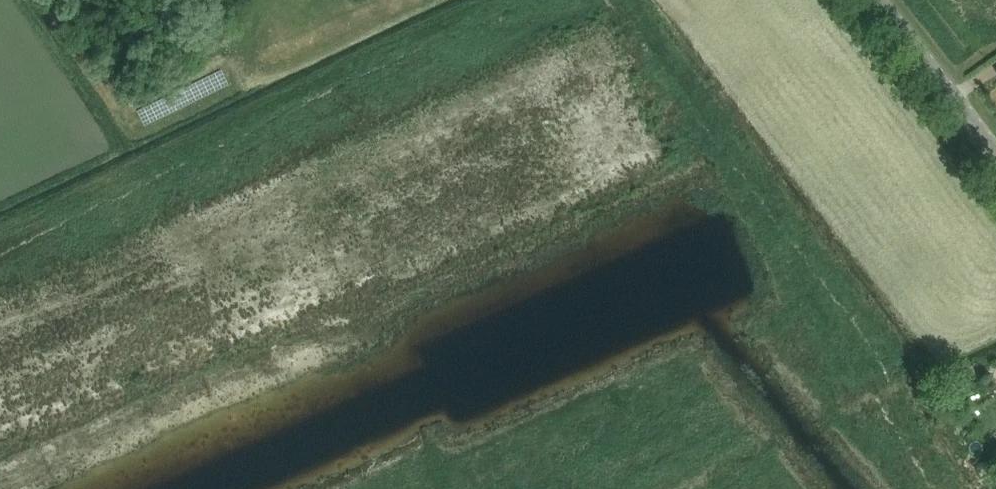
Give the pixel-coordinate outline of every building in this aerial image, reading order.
[(977,363),(954,373),(960,386),(983,376),(977,363)]
